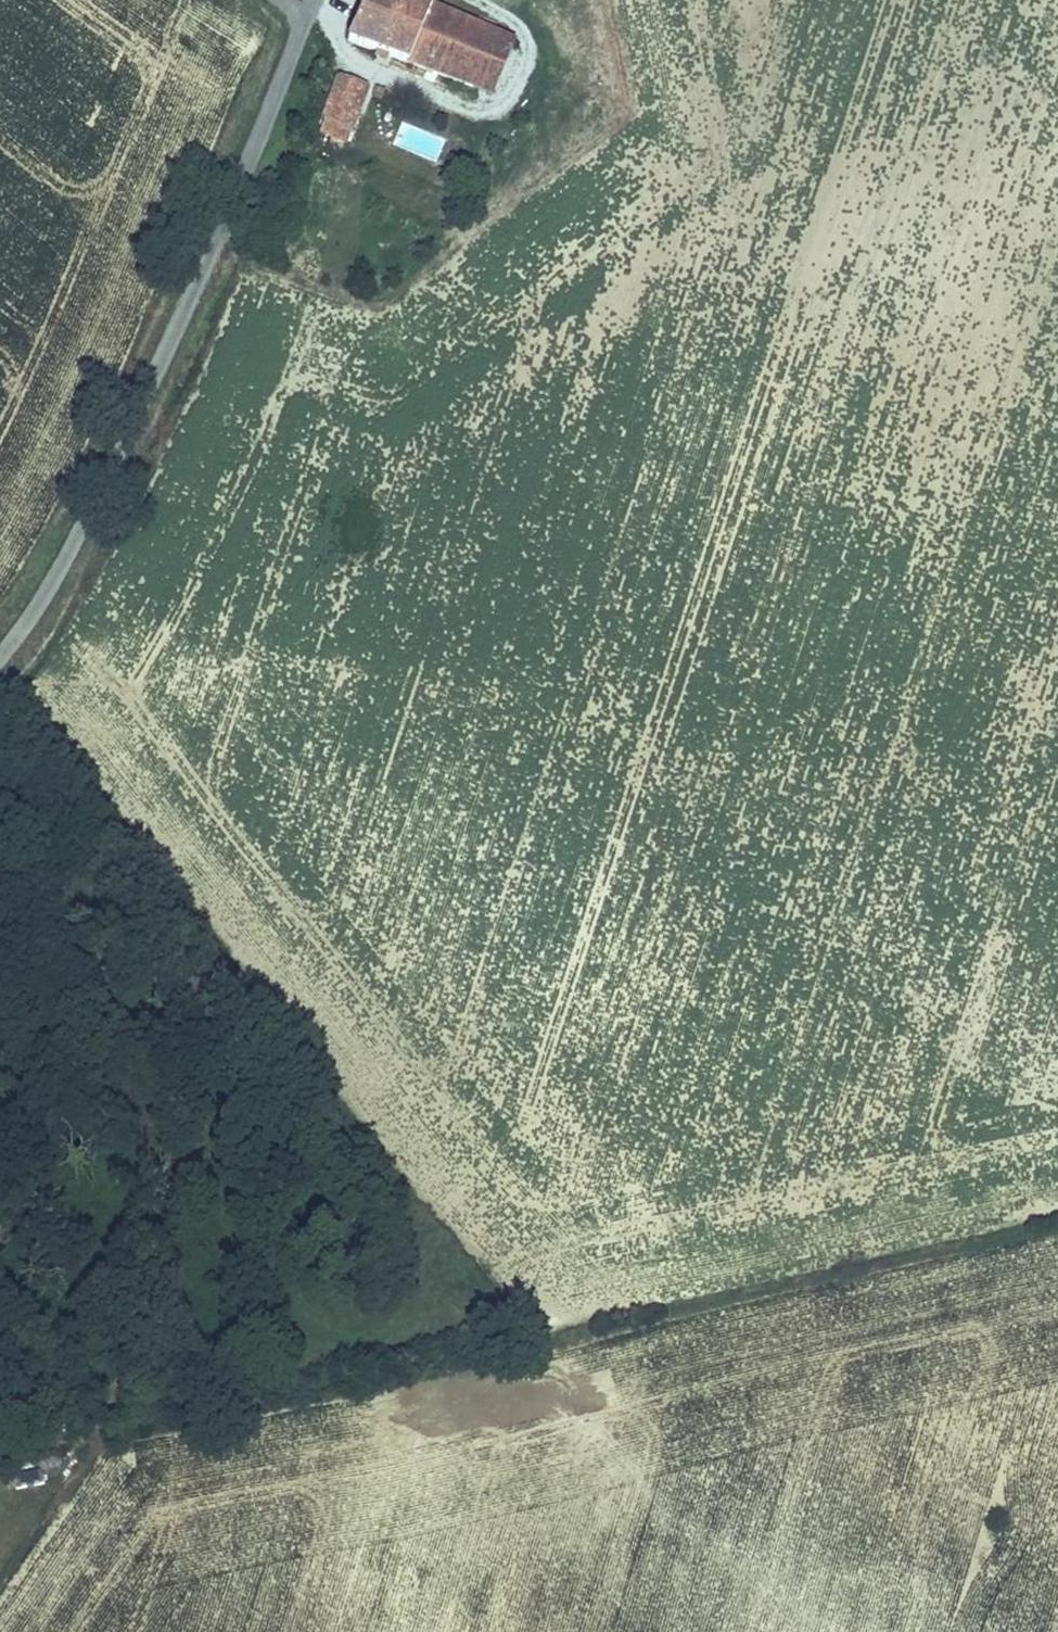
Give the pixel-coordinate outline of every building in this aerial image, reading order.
[(344,57),(406,81),(408,76),(491,109),(516,45),(431,12),(429,17),(386,0),(367,0),(344,57)] [(333,82),(316,133),(351,144),(367,93),(333,82)]
